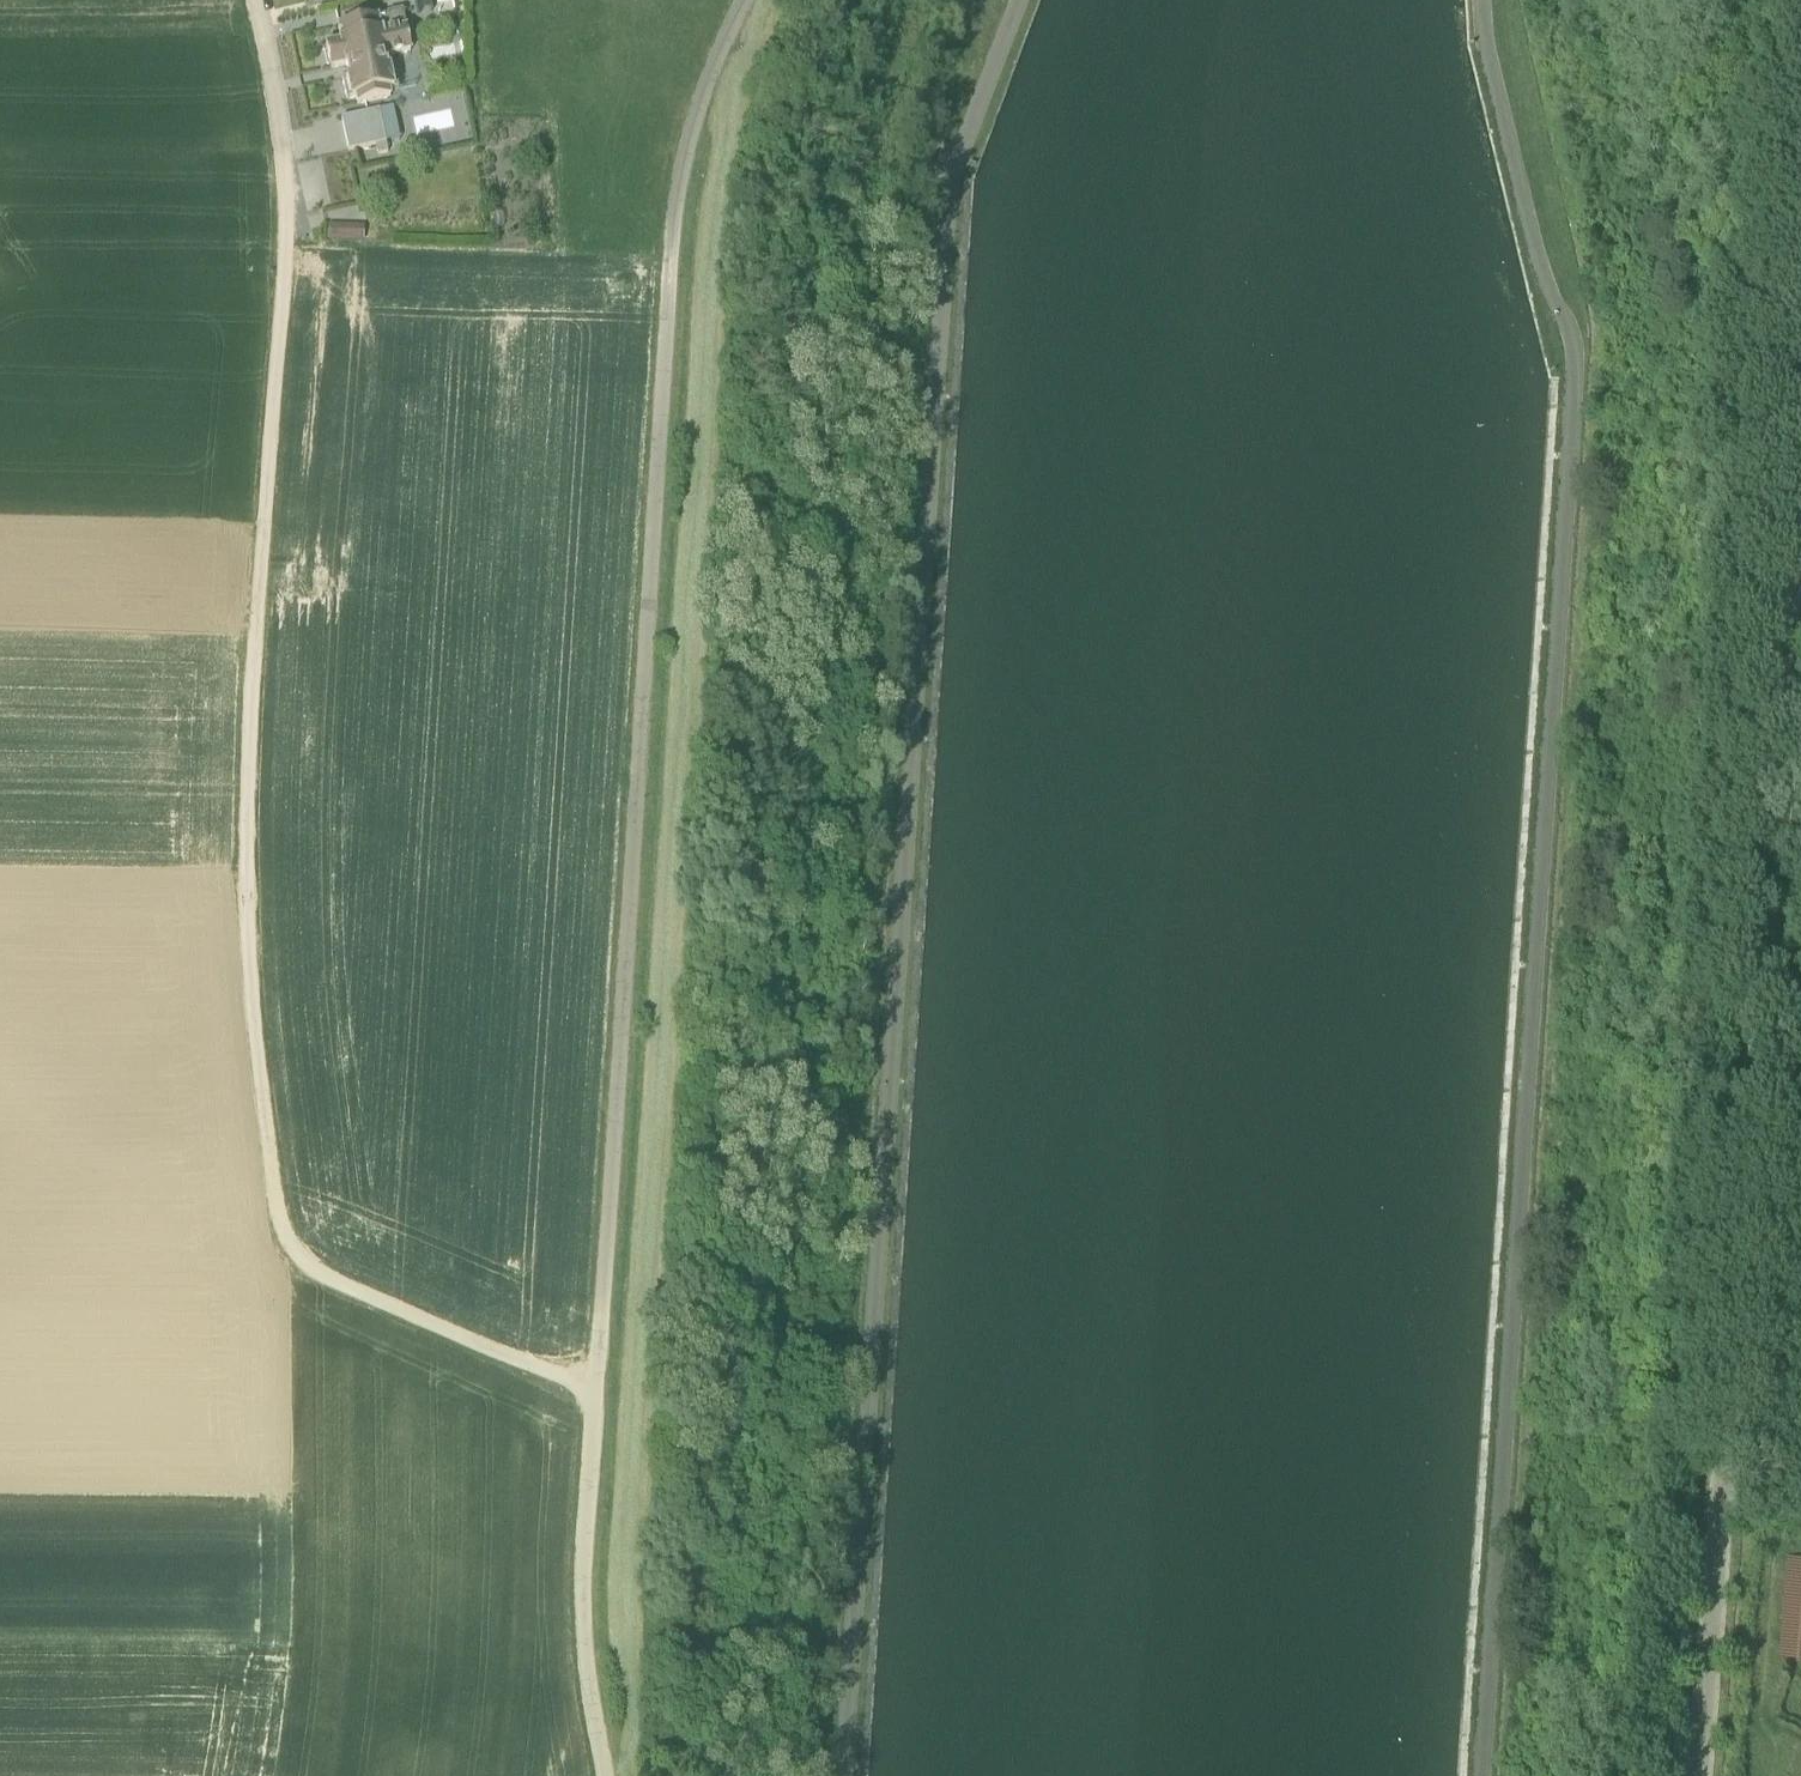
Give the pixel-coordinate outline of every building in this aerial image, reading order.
[(315,14),(368,3),(368,0),(311,0),(314,14),(315,14)] [(400,27),(336,40),(339,53),(337,56),(324,59),(329,81),(340,79),(347,114),(353,113),(355,117),(388,110),(387,106),(393,104),(388,80),(385,81),(382,70),(408,64),(400,27)] [(343,126),(347,160),(400,155),(396,120),(343,126)] [(329,252),(364,253),(364,237),(329,236),(329,252)] [(1788,1559),(1778,1662),(1800,1664),(1800,1560),(1788,1559)]
